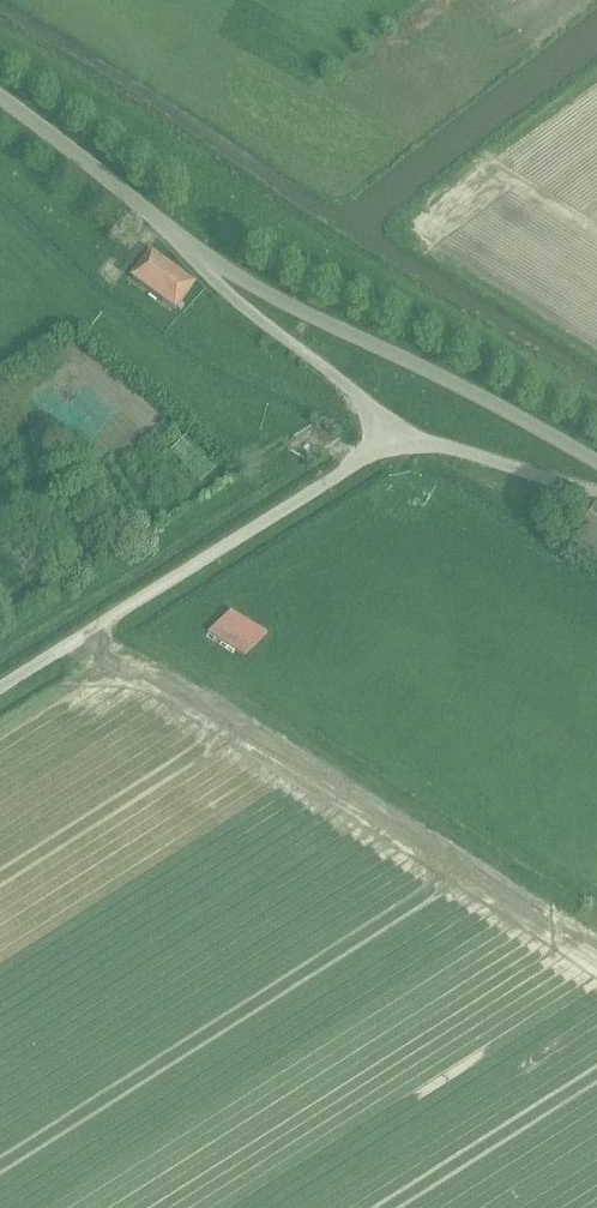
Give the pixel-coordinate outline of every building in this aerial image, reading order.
[(175,310),(194,284),(151,253),(132,279),(175,310)] [(90,474),(76,485),(86,498),(100,487),(90,474)] [(100,546),(84,556),(90,564),(106,554),(100,546)] [(66,561),(62,573),(67,580),(85,568),(76,554),(66,561)]
